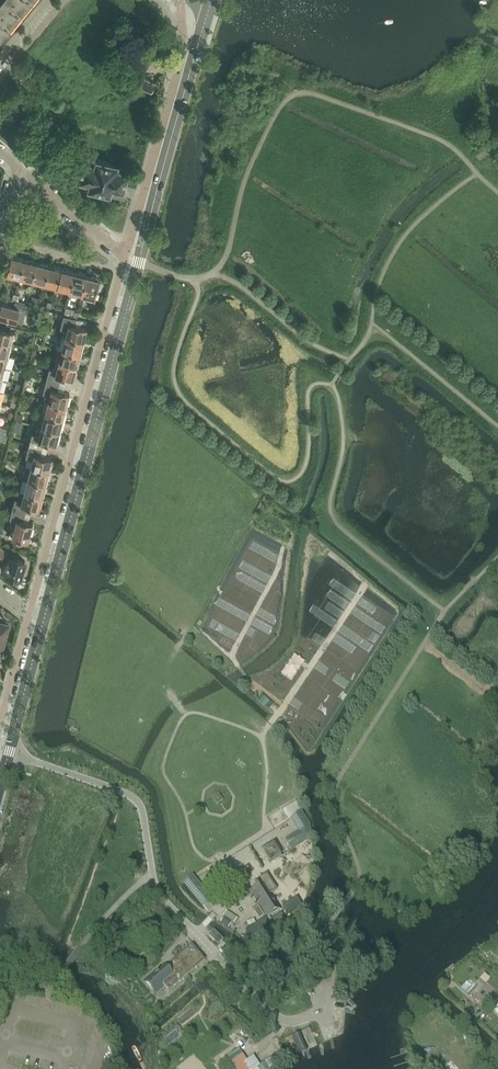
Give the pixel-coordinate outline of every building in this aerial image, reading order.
[(27,3),(31,6),(35,0),(0,0),(0,36),(27,3)] [(20,80),(19,80),(29,88),(36,80),(26,72),(22,76),(20,80)] [(152,90),(156,82),(144,76),(140,84),(152,90)] [(97,159),(95,165),(83,161),(79,179),(91,182),(89,188),(110,193),(111,188),(123,191),(128,173),(122,172),(123,166),(97,159)] [(7,274),(21,277),(25,260),(24,259),(24,258),(13,256),(13,257),(12,256),(7,274)] [(26,259),(25,260),(21,277),(33,280),(38,263),(36,263),(36,261),(26,259)] [(38,263),(33,280),(45,284),(50,267),(48,266),(49,264),(38,263)] [(50,267),(45,284),(58,287),(63,270),(61,270),(61,268),(50,266),(50,267)] [(63,269),(63,270),(58,287),(71,290),(75,273),(73,273),(74,271),(63,269)] [(75,273),(71,290),(82,293),(82,295),(83,295),(88,277),(86,276),(86,274),(75,273)] [(88,276),(88,277),(83,295),(95,298),(100,280),(98,280),(98,278),(88,276)] [(39,305),(40,301),(41,299),(33,296),(31,303),(39,305)] [(28,305),(26,304),(19,302),(15,301),(14,307),(2,304),(1,306),(0,306),(0,317),(5,318),(13,321),(23,323),(28,305)] [(73,317),(75,311),(74,311),(74,310),(66,308),(64,315),(73,317)] [(87,328),(75,325),(77,318),(73,317),(64,315),(61,327),(68,329),(66,336),(84,341),(87,328)] [(12,344),(15,332),(0,328),(0,341),(12,344)] [(84,341),(66,336),(62,349),(80,354),(84,341)] [(0,341),(0,353),(9,356),(12,344),(0,341)] [(80,354),(62,349),(59,362),(77,367),(80,354)] [(0,353),(0,366),(5,367),(9,356),(0,353)] [(77,367),(59,362),(57,370),(50,368),(47,380),(60,383),(61,377),(73,380),(77,367)] [(58,390),(60,383),(47,380),(44,392),(51,393),(48,401),(66,406),(70,393),(58,390)] [(66,406),(48,401),(45,414),(63,419),(66,406)] [(63,419),(45,414),(42,427),(59,432),(63,419)] [(8,436),(9,430),(0,427),(0,434),(8,436)] [(59,432),(42,427),(40,435),(33,433),(29,444),(42,448),(44,441),(56,445),(59,432)] [(41,455),(42,448),(29,444),(26,456),(33,458),(31,466),(49,471),(52,458),(41,455)] [(49,471),(31,466),(28,479),(46,484),(49,471)] [(46,484),(28,479),(24,492),(42,496),(46,484)] [(42,496),(24,492),(22,500),(15,498),(12,509),(25,513),(27,506),(39,510),(42,496)] [(28,541),(33,523),(23,520),(25,513),(12,509),(10,517),(17,519),(12,537),(28,541)] [(23,570),(25,561),(11,557),(10,557),(1,568),(6,572),(6,573),(8,573),(8,574),(11,576),(11,577),(15,579),(15,580),(16,579),(20,579),(23,570)] [(5,643),(7,638),(5,635),(9,622),(8,622),(8,621),(0,615),(0,642),(5,643)] [(311,828),(301,812),(291,818),(301,833),(287,843),(291,850),(311,838),(311,828)] [(280,857),(272,845),(262,851),(270,863),(280,857)] [(258,886),(250,892),(253,897),(252,897),(256,903),(256,902),(266,918),(281,908),(271,893),(277,889),(266,873),(255,881),(258,886)] [(210,901),(190,878),(182,885),(202,908),(210,901)] [(249,937),(270,924),(272,926),(288,916),(287,915),(301,906),(297,899),(293,894),(281,902),(284,907),(283,908),(283,909),(280,912),(281,913),(270,920),(268,917),(246,932),(249,937)] [(228,928),(231,922),(224,917),(220,922),(228,928)] [(219,937),(213,931),(208,936),(214,942),(219,937)] [(187,976),(192,971),(205,960),(192,944),(169,964),(170,966),(167,969),(163,964),(144,980),(155,994),(164,986),(168,991),(183,979),(183,980),(187,976)] [(487,985),(474,999),(482,1007),(495,993),(487,985)] [(180,1025),(161,1037),(167,1048),(186,1036),(180,1025)] [(307,1050),(300,1033),(292,1037),(299,1053),(307,1050)] [(286,1057),(281,1051),(253,1068),(268,1068),(286,1057)]
